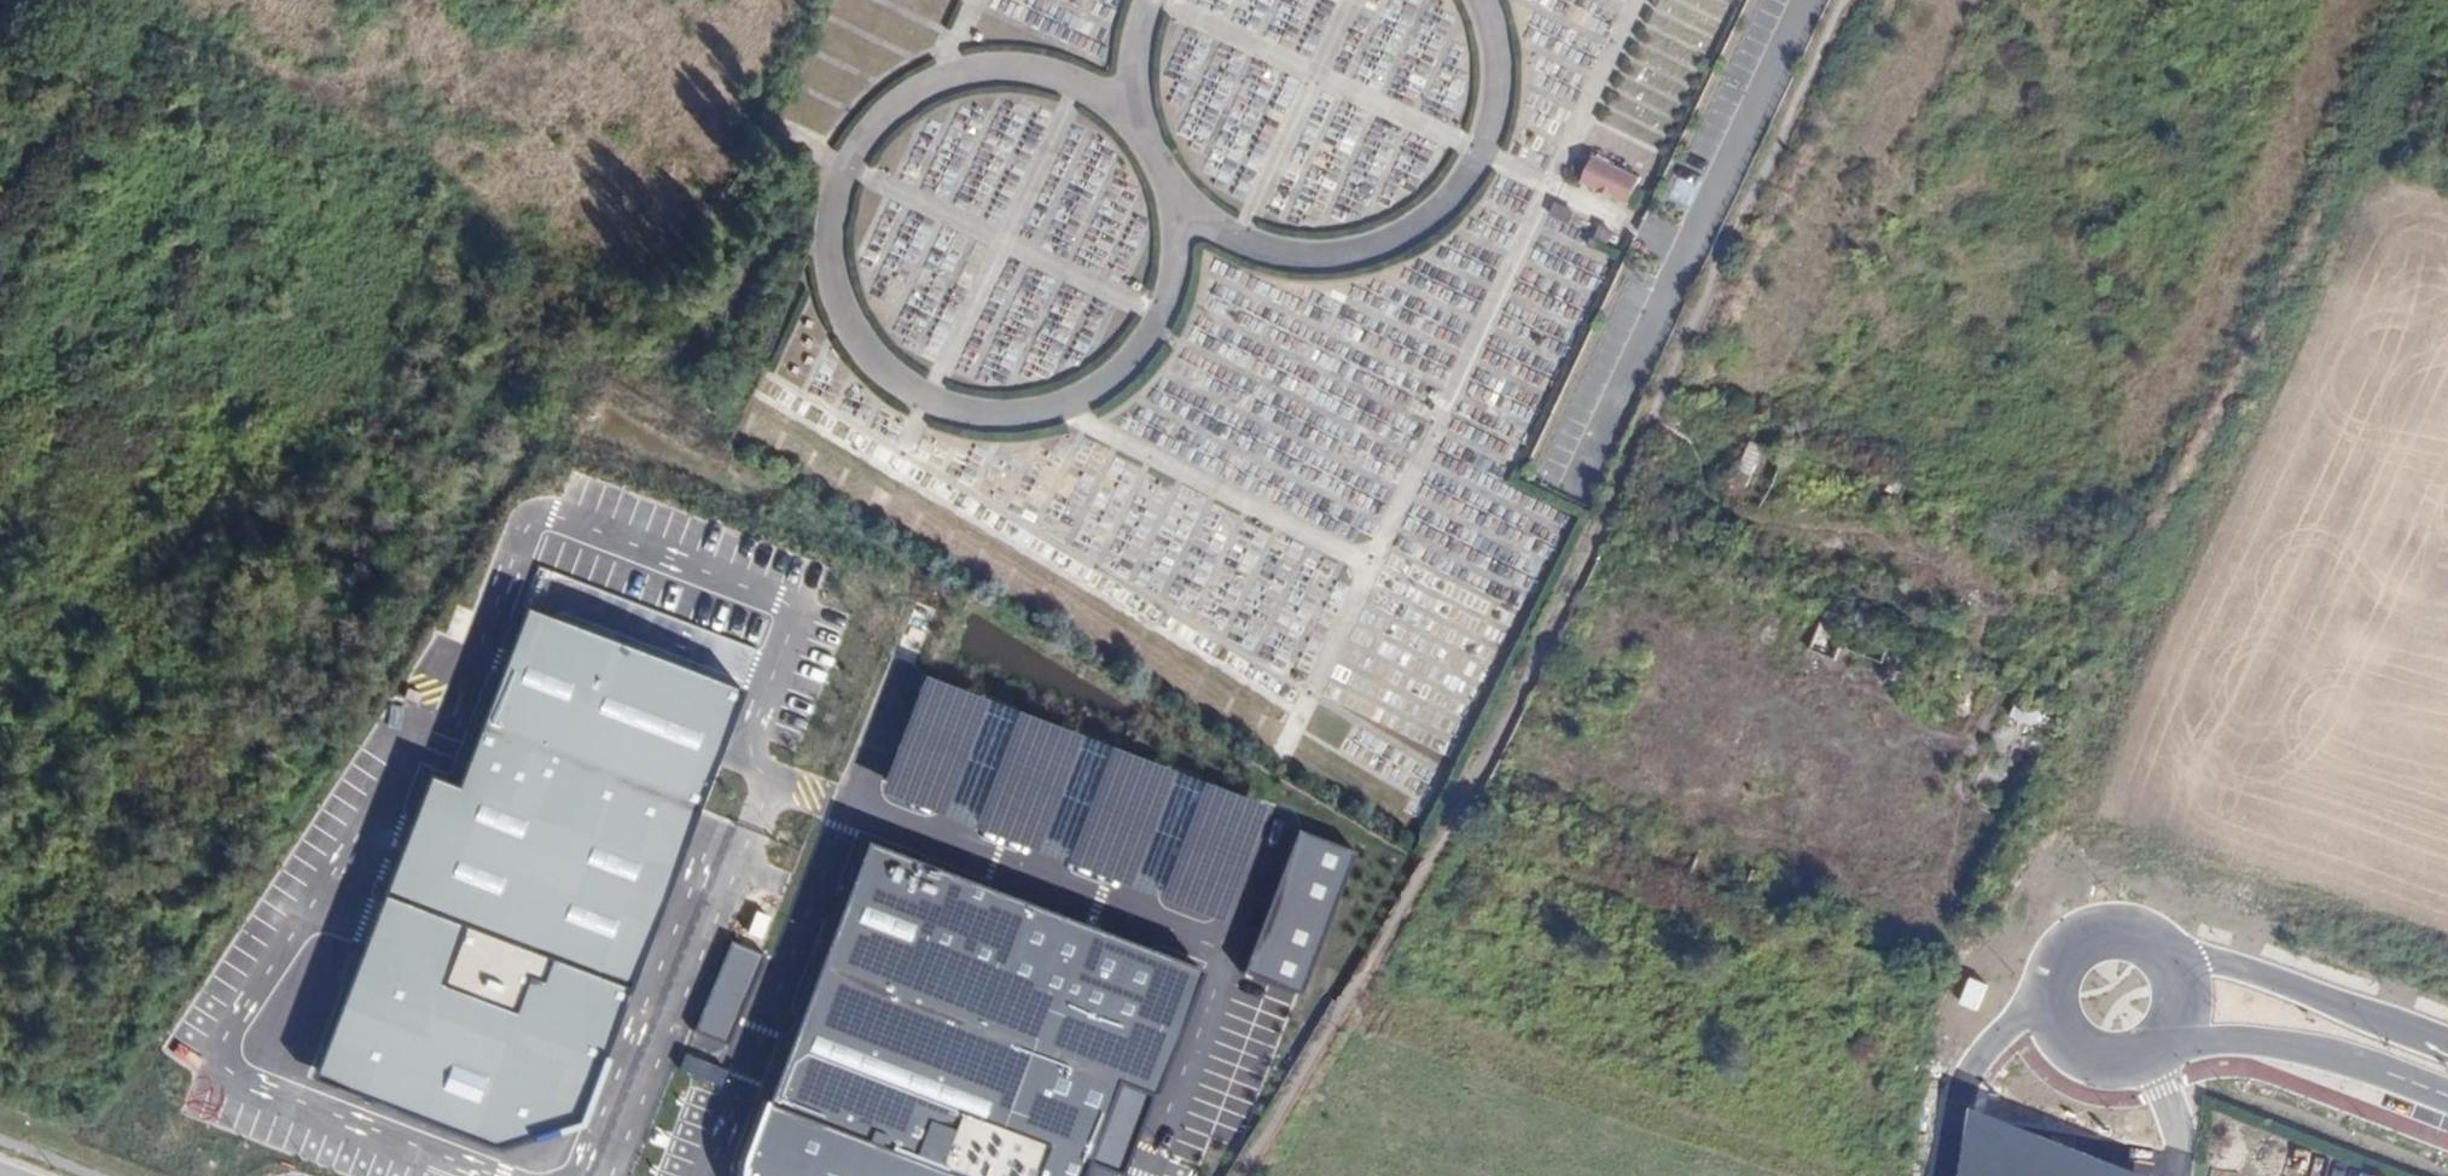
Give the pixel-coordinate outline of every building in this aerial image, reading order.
[(1626,207),(1640,178),(1591,155),(1577,184),(1626,207)] [(738,695),(523,613),(455,787),(425,776),(310,1075),(494,1146),(573,1122),(738,695)] [(1261,801),(922,674),(878,792),(1217,919),(1261,801)] [(1348,853),(1292,833),(1244,968),(1300,988),(1348,853)] [(964,1175),(1077,1175),(1084,1157),(1121,1171),(1199,966),(862,839),(764,1102),(964,1175)] [(764,1102),(740,1165),(742,1175),(964,1175),(764,1102)] [(1975,1107),(1963,1175),(2153,1175),(1975,1107)]
